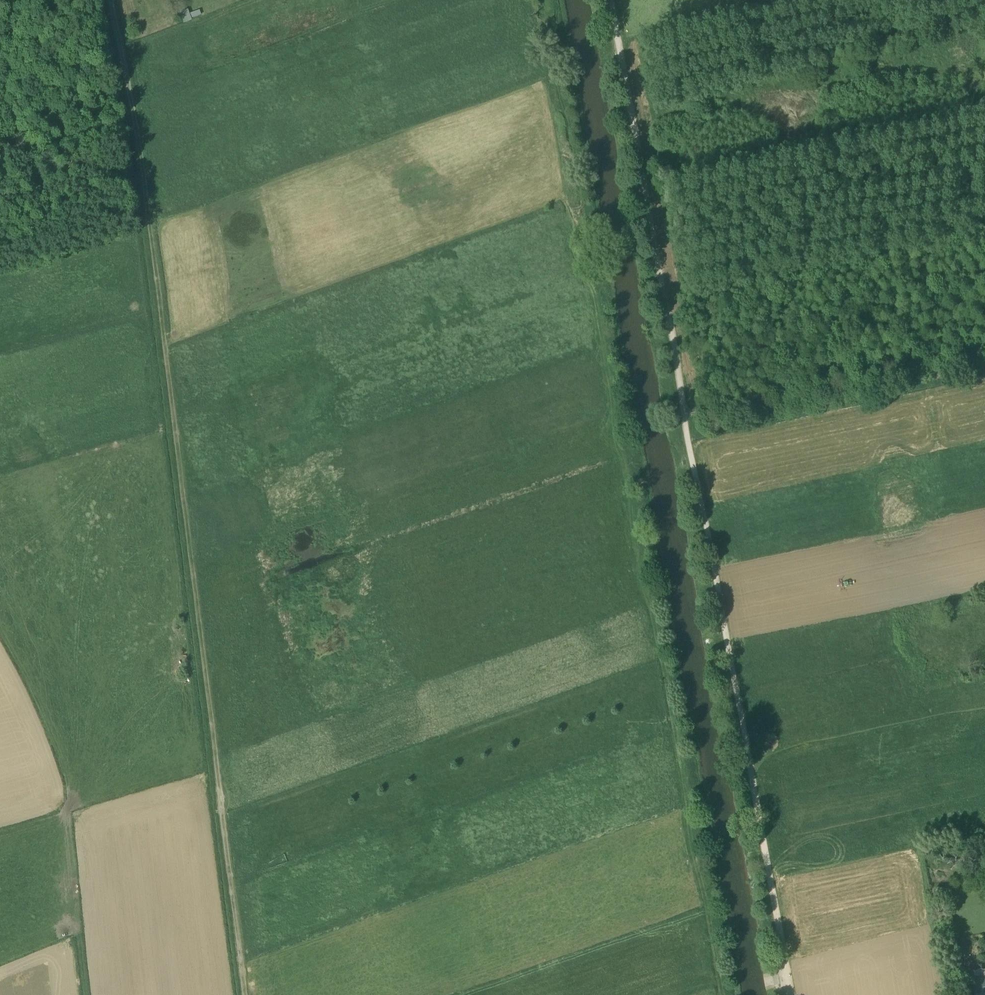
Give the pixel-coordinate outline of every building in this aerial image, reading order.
[(192,21),(188,10),(179,13),(183,24),(192,21)] [(199,11),(190,14),(192,19),(201,15),(199,11)] [(984,978),(984,970),(974,970),(975,978),(984,978)] [(975,994),(984,994),(984,978),(975,978),(975,994)]
